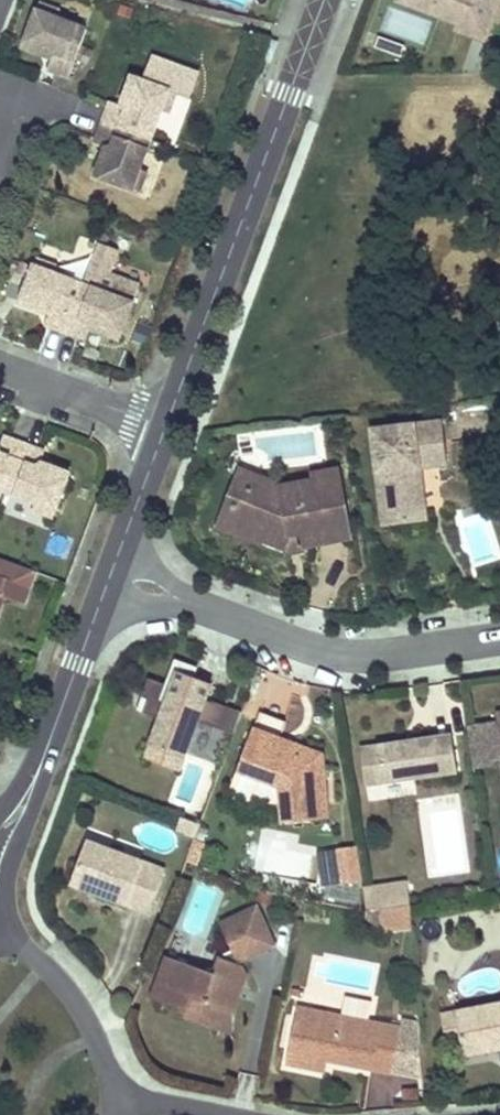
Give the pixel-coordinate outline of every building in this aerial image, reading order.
[(40,3),(37,10),(58,18),(61,11),(40,3)] [(54,71),(67,76),(85,28),(58,18),(37,10),(23,47),(33,51),(41,47),(52,51),(50,57),(48,62),(54,71)] [(41,47),(33,51),(50,57),(52,51),(41,47)] [(169,115),(176,95),(188,100),(197,75),(154,59),(145,83),(133,78),(129,88),(132,95),(128,107),(123,105),(117,103),(108,108),(103,122),(151,140),(161,112),(169,115)] [(132,95),(129,88),(123,105),(128,107),(132,95)] [(141,167),(151,140),(103,122),(98,136),(101,146),(107,148),(112,150),(108,161),(100,165),(97,175),(141,191),(148,170),(141,167)] [(107,148),(100,165),(108,161),(112,150),(107,148)] [(109,337),(119,341),(138,287),(107,275),(116,252),(99,246),(84,285),(65,335),(79,340),(89,337),(91,330),(93,325),(106,330),(109,337)] [(57,269),(36,261),(34,268),(55,276),(57,269)] [(49,322),(53,330),(65,335),(84,285),(55,276),(34,268),(21,305),(36,310),(43,307),(53,310),(51,316),(49,322)] [(43,307),(36,310),(51,316),(53,310),(43,307)] [(106,330),(93,325),(91,330),(109,337),(106,330)] [(442,427),(373,434),(383,530),(429,525),(423,471),(412,472),(410,462),(446,458),(442,427)] [(8,492),(25,444),(12,438),(2,442),(0,446),(0,489),(8,492)] [(40,449),(25,444),(8,492),(33,501),(59,511),(73,474),(61,469),(52,473),(41,469),(44,462),(45,458),(40,449)] [(423,471),(447,469),(446,458),(410,462),(412,472),(423,471)] [(61,469),(44,462),(41,469),(52,473),(61,469)] [(261,482),(241,475),(232,500),(255,496),(261,482)] [(348,523),(339,476),(315,480),(317,487),(283,494),(283,490),(261,482),(255,496),(232,500),(237,527),(263,523),(271,526),(263,545),(287,554),(292,541),(305,538),(308,551),(348,544),(344,524),(348,523)] [(271,526),(263,523),(237,527),(232,500),(221,529),(263,545),(271,526)] [(59,511),(33,501),(30,510),(56,519),(59,511)] [(308,551),(305,538),(292,541),(287,554),(288,563),(309,559),(308,551)] [(0,581),(0,610),(3,602),(25,610),(32,593),(0,581)] [(192,683),(196,672),(173,663),(163,689),(157,706),(164,709),(176,676),(192,683)] [(218,734),(226,711),(212,706),(211,707),(205,705),(211,689),(192,683),(176,676),(164,709),(157,706),(163,689),(147,683),(140,702),(146,704),(141,718),(158,724),(148,751),(183,764),(197,726),(218,734)] [(141,718),(146,704),(140,702),(134,716),(141,718)] [(223,736),(231,713),(226,711),(218,734),(223,736)] [(233,740),(242,717),(231,713),(223,736),(233,740)] [(283,733),(257,723),(254,728),(281,738),(283,733)] [(254,728),(236,774),(278,790),(280,825),(329,821),(324,755),(289,742),(286,749),(279,747),(282,739),(281,738),(254,728)] [(452,738),(377,749),(383,787),(457,776),(452,738)] [(286,749),(289,742),(282,739),(279,747),(286,749)] [(383,787),(377,749),(361,751),(367,789),(383,787)] [(183,764),(148,751),(144,763),(178,776),(183,764)] [(199,828),(183,822),(179,834),(194,840),(199,828)] [(164,873),(86,845),(70,887),(89,894),(91,889),(100,893),(98,898),(148,916),(164,873)] [(359,881),(358,847),(341,847),(341,881),(359,881)] [(337,903),(357,906),(359,886),(339,883),(337,903)] [(100,893),(91,889),(89,894),(98,898),(100,893)] [(384,936),(412,934),(410,907),(383,911),(384,936)] [(275,953),(256,913),(242,920),(261,959),(275,953)] [(168,964),(154,1004),(188,1016),(190,1011),(202,1016),(201,1019),(218,1025),(234,1018),(246,984),(246,971),(248,966),(261,959),(242,920),(222,929),(234,956),(222,963),(215,981),(168,964)] [(456,1015),(462,1046),(464,1060),(499,1053),(499,1007),(456,1015)] [(286,1072),(327,1079),(330,1064),(331,1058),(344,1061),(343,1066),(392,1076),(400,1032),(298,1012),(286,1072)] [(446,1049),(462,1046),(456,1015),(440,1019),(446,1049)] [(344,1061),(331,1058),(330,1064),(343,1066),(344,1061)]
